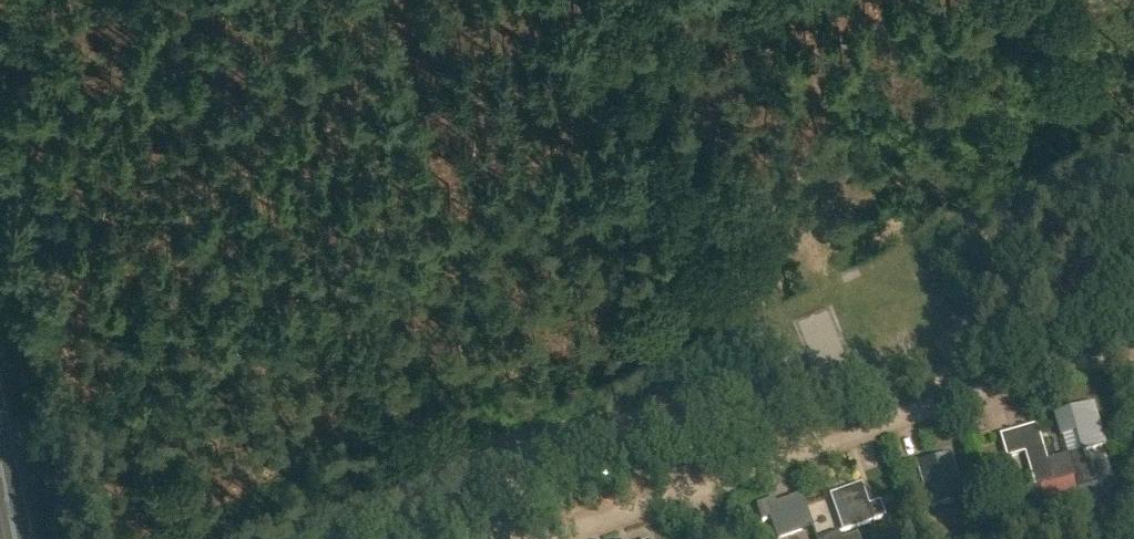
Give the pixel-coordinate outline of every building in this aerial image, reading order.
[(1081,453),(1081,454),(1104,447),(1092,409),(1093,409),(1092,404),(1055,415),(1061,438),(1077,433),(1082,452),(1081,453)] [(1024,453),(1035,489),(1061,482),(1059,476),(1064,475),(1062,470),(1050,473),(1047,462),(1036,427),(1000,437),(1006,458),(1024,453)] [(1081,454),(1081,453),(1047,462),(1050,473),(1062,470),(1071,467),(1078,492),(1084,514),(1120,503),(1114,482),(1091,489),(1081,454)] [(931,509),(962,500),(949,457),(919,466),(931,509)] [(1034,538),(1044,538),(1052,537),(1043,503),(1078,492),(1071,467),(1062,470),(1064,475),(1059,476),(1061,482),(1035,489),(1017,494),(1027,530),(1031,529),(1034,538)] [(831,497),(844,533),(883,519),(878,504),(868,508),(860,487),(831,497)] [(756,507),(762,523),(772,519),(774,525),(772,526),(776,538),(780,538),(812,527),(801,496),(776,505),(774,500),(756,507)]
